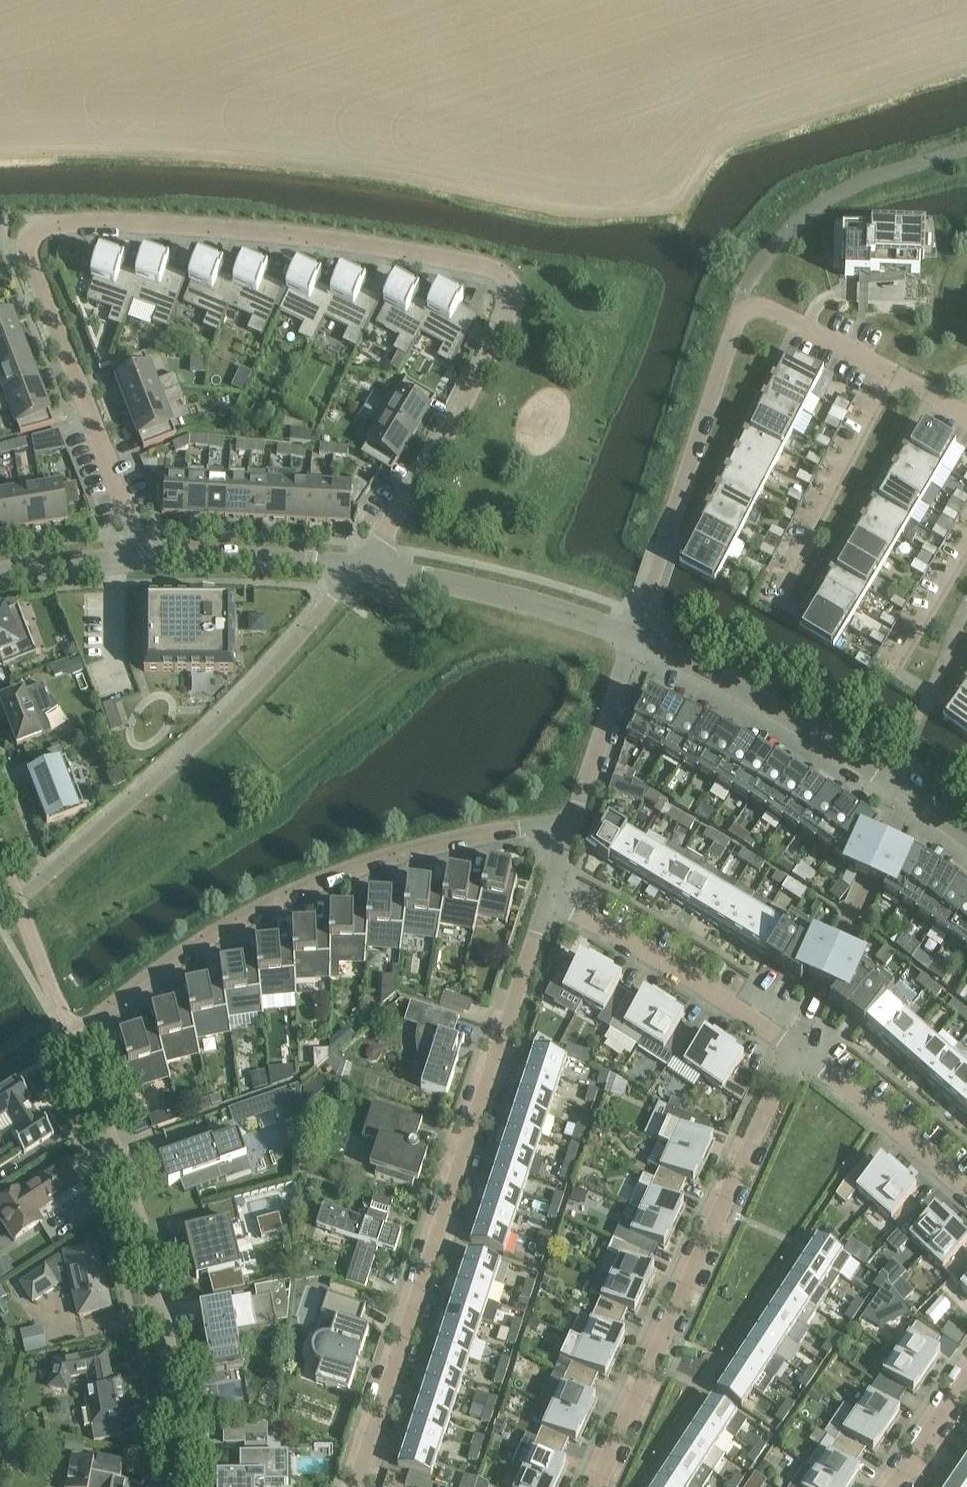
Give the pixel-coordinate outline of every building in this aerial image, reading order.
[(842,263),(846,263),(845,278),(870,279),(871,274),(919,276),(920,261),(924,261),(925,230),(872,228),(872,236),(861,236),(861,233),(844,232),(842,263)] [(136,278),(138,274),(122,269),(125,260),(120,259),(101,252),(92,277),(95,279),(87,300),(113,309),(108,322),(124,328),(133,301),(140,279),(136,278)] [(168,328),(187,276),(167,269),(170,261),(164,259),(145,253),(138,274),(136,278),(140,279),(133,301),(157,310),(153,323),(168,328)] [(224,266),(218,264),(200,256),(189,281),(192,282),(183,302),(208,313),(203,326),(218,333),(229,307),(238,285),(234,284),(235,280),(220,274),(224,266)] [(284,286),(265,278),(268,270),(263,267),(244,259),(235,280),(234,284),(238,285),(229,307),(253,317),(247,330),(262,336),(267,327),(284,286)] [(290,291),(280,311),(304,323),(298,336),(313,343),(325,318),(335,297),(331,295),(333,292),(318,284),(322,277),(299,265),(287,290),(290,291)] [(343,271),(333,292),(331,295),(335,297),(325,318),(349,329),(342,342),(357,349),(371,321),(381,299),(362,290),(366,282),(361,280),(343,271)] [(430,307),(415,299),(420,291),(397,279),(384,303),(387,304),(376,324),(400,337),(393,350),(399,353),(391,367),(400,372),(421,333),(432,312),(428,310),(430,307)] [(478,317),(459,307),(464,299),(441,287),(430,307),(428,310),(432,312),(421,333),(444,345),(437,357),(452,365),(478,317)] [(12,313),(7,302),(0,304),(0,350),(23,341),(12,313)] [(6,394),(38,382),(23,341),(0,350),(0,380),(6,394)] [(211,345),(200,341),(196,351),(206,356),(211,345)] [(812,395),(824,371),(788,353),(776,377),(812,395)] [(112,367),(128,408),(181,387),(176,375),(156,383),(145,355),(112,367)] [(232,388),(243,393),(251,374),(240,370),(232,388)] [(776,377),(767,395),(802,414),(812,395),(776,377)] [(414,435),(430,408),(437,398),(407,380),(391,405),(373,394),(366,406),(414,435)] [(0,397),(0,412),(11,408),(21,434),(55,425),(38,382),(6,394),(0,397)] [(128,408),(139,437),(144,448),(177,436),(166,407),(186,400),(181,387),(128,408)] [(767,395),(757,414),(793,432),(804,437),(813,419),(802,414),(767,395)] [(834,407),(848,413),(852,405),(838,398),(834,407)] [(391,473),(414,435),(366,406),(359,418),(377,429),(361,454),(391,473)] [(757,414),(748,432),(784,450),(793,432),(757,414)] [(244,431),(249,420),(241,417),(236,428),(244,431)] [(838,432),(842,424),(828,417),(825,425),(838,432)] [(922,424),(908,447),(942,468),(956,444),(922,424)] [(291,429),(289,440),(310,443),(311,431),(291,429)] [(32,437),(35,455),(67,450),(59,430),(32,437)] [(784,450),(748,432),(739,450),(774,468),(784,450)] [(816,443),(829,450),(833,442),(820,436),(816,443)] [(195,446),(210,448),(211,439),(197,437),(195,446)] [(189,446),(186,438),(173,443),(176,452),(189,446)] [(12,443),(15,452),(28,448),(26,439),(12,443)] [(224,449),(225,440),(211,439),(210,448),(224,449)] [(251,443),(237,441),(236,451),(250,452),(251,443)] [(1,455),(15,452),(12,443),(0,446),(0,452),(1,455)] [(251,443),(250,452),(264,454),(265,444),(251,443)] [(335,446),(320,444),(319,453),(334,455),(335,446)] [(277,455),(291,456),(292,447),(278,446),(277,455)] [(335,446),(334,455),(348,456),(348,447),(335,446)] [(305,458),(306,449),(292,447),(291,456),(305,458)] [(908,447),(897,465),(932,485),(942,468),(908,447)] [(739,450),(729,468),(765,486),(774,468),(739,450)] [(810,453),(806,461),(820,468),(824,460),(810,453)] [(897,465),(887,482),(921,503),(932,485),(897,465)] [(188,478),(186,515),(206,516),(209,469),(188,468),(188,478)] [(765,486),(729,468),(720,486),(756,504),(765,486)] [(209,469),(206,516),(227,517),(229,470),(209,469)] [(229,470),(227,517),(247,518),(250,471),(229,470)] [(270,472),(267,519),(288,520),(290,484),(290,471),(270,470),(270,472)] [(250,471),(247,518),(267,519),(270,472),(250,471)] [(800,472),(797,479),(810,486),(814,478),(800,472)] [(164,512),(164,514),(186,515),(188,478),(166,477),(166,479),(167,479),(165,512),(164,512)] [(329,522),(350,524),(351,522),(350,521),(351,506),(358,507),(376,479),(375,478),(370,487),(355,477),(349,487),(331,486),(329,522)] [(887,482),(876,500),(911,520),(921,503),(887,482)] [(290,484),(288,520),(308,521),(310,485),(290,484)] [(41,488),(47,524),(68,521),(68,519),(67,517),(62,487),(63,486),(63,485),(41,488)] [(310,485),(308,521),(329,522),(331,486),(310,485)] [(756,504),(720,486),(711,504),(746,522),(756,527),(765,509),(756,504)] [(21,491),(27,528),(47,524),(41,488),(21,491)] [(788,497),(801,504),(805,497),(791,490),(788,497)] [(1,495),(7,531),(27,528),(21,491),(1,495)] [(966,505),(966,496),(957,491),(953,498),(966,506),(966,505)] [(876,500),(866,518),(900,538),(911,520),(876,500)] [(701,523),(737,541),(746,522),(711,504),(701,523)] [(779,516),(792,522),(796,515),(782,508),(779,516)] [(943,516),(956,523),(960,516),(947,508),(943,516)] [(866,518),(855,535),(890,556),(900,538),(866,518)] [(701,523),(692,541),(728,559),(737,541),(701,523)] [(769,534),(782,541),(786,533),(773,526),(769,534)] [(950,534),(936,526),(932,533),(945,541),(950,534)] [(855,535),(845,553),(879,573),(890,556),(855,535)] [(692,541),(680,565),(715,583),(728,559),(692,541)] [(922,551),(935,559),(939,551),(926,544),(922,551)] [(763,545),(759,552),(773,559),(777,551),(763,545)] [(845,553),(835,570),(869,591),(879,573),(845,553)] [(746,559),(743,567),(764,577),(767,569),(746,559)] [(911,568),(924,576),(928,569),(915,561),(911,568)] [(835,570),(824,588),(858,608),(869,591),(835,570)] [(901,586),(914,593),(918,586),(905,578),(901,586)] [(738,595),(752,601),(756,593),(742,587),(738,595)] [(824,588),(814,605),(848,626),(858,608),(824,588)] [(891,603),(903,611),(908,604),(895,596),(891,603)] [(145,671),(233,671),(233,599),(215,599),(215,597),(192,597),(192,599),(145,599),(145,671)] [(848,626),(814,605),(800,629),(834,649),(848,626)] [(19,606),(0,614),(0,657),(4,668),(41,653),(40,652),(37,653),(26,625),(29,624),(29,623),(26,624),(19,606)] [(897,621),(884,614),(880,621),(893,629),(897,621)] [(887,639),(873,631),(869,639),(882,646),(887,639)] [(66,648),(63,654),(66,659),(76,655),(72,645),(66,648)] [(873,662),(860,654),(856,662),(869,670),(873,662)] [(68,660),(51,667),(55,676),(71,670),(72,674),(83,670),(79,658),(68,662),(68,660)] [(0,699),(0,701),(12,731),(10,732),(10,735),(11,738),(12,741),(15,744),(16,743),(18,746),(43,736),(42,735),(51,732),(46,717),(58,708),(51,698),(48,699),(42,684),(25,691),(24,690),(0,699)] [(959,696),(966,702),(966,685),(959,696)] [(959,696),(943,718),(966,735),(966,702),(959,696)] [(626,741),(628,741),(645,749),(669,706),(668,705),(668,706),(650,697),(626,741)] [(114,701),(103,705),(108,720),(119,716),(114,701)] [(645,749),(662,758),(687,714),(686,715),(669,706),(645,749)] [(687,714),(662,758),(681,767),(706,723),(705,723),(704,724),(687,714)] [(681,767),(699,776),(724,733),(723,732),(722,733),(706,723),(681,767)] [(117,746),(109,727),(101,731),(108,750),(117,746)] [(724,733),(699,776),(716,785),(741,742),(740,743),(724,733)] [(716,785),(733,795),(759,752),(758,752),(758,753),(741,742),(716,785)] [(52,750),(48,752),(50,759),(66,754),(63,746),(62,746),(52,750)] [(759,752),(733,795),(750,805),(777,762),(776,762),(775,763),(759,752)] [(28,772),(47,823),(86,809),(66,757),(28,772)] [(750,805),(766,815),(794,773),(793,773),(777,762),(750,805)] [(617,766),(614,777),(625,781),(626,778),(629,770),(617,766)] [(794,773),(766,815),(783,825),(811,784),(811,783),(810,784),(794,773)] [(614,777),(609,792),(643,803),(646,799),(650,791),(626,778),(625,781),(614,777)] [(783,825),(799,835),(828,795),(828,794),(827,795),(811,784),(783,825)] [(662,797),(650,791),(646,799),(658,805),(662,797)] [(828,795),(799,835),(816,846),(845,806),(844,805),(844,806),(828,795)] [(816,846),(832,857),(862,817),(861,817),(860,818),(845,806),(816,846)] [(668,817),(680,824),(684,816),(672,810),(668,817)] [(695,822),(684,816),(680,824),(690,830),(695,822)] [(849,866),(868,842),(879,830),(878,829),(877,829),(862,817),(832,857),(847,868),(849,866)] [(608,863),(627,830),(609,819),(591,850),(608,863)] [(703,837),(715,844),(720,836),(707,829),(703,837)] [(627,830),(608,863),(610,861),(625,873),(645,841),(627,830)] [(650,832),(645,841),(625,873),(626,874),(627,872),(643,884),(668,843),(650,832)] [(720,836),(715,844),(726,850),(731,842),(720,836)] [(757,841),(749,836),(744,843),(752,848),(757,841)] [(856,875),(865,880),(870,882),(886,846),(872,839),(870,843),(868,842),(849,866),(858,870),(856,875)] [(668,843),(643,884),(644,884),(645,882),(660,894),(685,853),(668,843)] [(870,882),(876,885),(884,888),(886,883),(888,884),(903,858),(899,856),(900,852),(886,846),(870,882)] [(738,857),(750,865),(755,857),(743,849),(738,857)] [(687,850),(685,853),(660,894),(661,895),(663,893),(678,904),(697,872),(703,864),(704,861),(687,850)] [(888,884),(883,894),(900,905),(925,863),(926,862),(909,852),(909,851),(908,850),(903,858),(888,884)] [(755,857),(750,865),(760,871),(765,864),(755,857)] [(509,879),(512,866),(489,861),(484,883),(471,880),(470,879),(465,903),(479,906),(477,914),(478,914),(499,919),(499,916),(507,918),(506,924),(507,924),(518,878),(516,878),(516,880),(509,879)] [(800,866),(793,875),(807,884),(816,874),(802,863),(800,866)] [(916,916),(942,875),(943,874),(925,863),(900,905),(916,916)] [(697,872),(678,904),(679,905),(680,903),(695,915),(715,882),(720,874),(703,864),(697,872)] [(471,880),(472,873),(448,869),(444,891),(431,889),(427,912),(441,915),(440,923),(461,927),(462,924),(474,926),(472,932),(474,932),(478,914),(477,914),(479,906),(465,903),(470,879),(471,880)] [(777,871),(772,879),(784,887),(789,879),(777,871)] [(720,874),(715,882),(695,915),(696,915),(697,913),(713,925),(737,884),(720,874)] [(932,928),(959,887),(959,886),(942,875),(916,916),(932,928)] [(789,879),(784,887),(783,889),(804,902),(810,893),(789,879)] [(403,934),(424,936),(425,934),(437,935),(436,941),(437,941),(440,923),(441,915),(427,912),(431,889),(432,883),(408,880),(406,902),(393,900),(392,900),(390,924),(403,925),(403,934)] [(840,901),(851,888),(841,880),(830,893),(840,901)] [(737,884),(713,925),(714,926),(715,924),(730,936),(755,895),(737,884)] [(966,910),(966,892),(959,887),(932,928),(948,939),(966,910)] [(366,947),(367,947),(388,948),(388,946),(400,947),(400,952),(401,952),(403,934),(403,925),(390,924),(392,900),(393,900),(393,894),(369,892),(368,915),(354,914),(353,938),(366,938),(366,947)] [(755,895),(730,936),(731,936),(733,934),(748,946),(767,914),(772,905),(755,895)] [(818,899),(811,911),(817,914),(823,902),(818,899)] [(772,905),(767,914),(748,946),(749,947),(750,945),(766,957),(786,925),(791,917),(772,905)] [(331,961),(331,980),(339,980),(339,961),(352,962),(352,959),(365,960),(364,965),(366,965),(367,947),(366,947),(366,938),(353,938),(354,914),(354,907),(330,907),(330,929),(317,929),(316,929),(316,953),(330,953),(330,961),(331,961)] [(963,951),(966,945),(966,910),(948,939),(963,951)] [(791,917),(786,925),(766,957),(767,957),(766,959),(783,969),(783,970),(783,971),(809,928),(791,917)] [(295,978),(296,978),(317,977),(317,975),(329,974),(329,980),(331,980),(331,961),(330,961),(330,953),(316,953),(316,929),(317,929),(317,923),(293,924),(294,946),(280,946),(280,947),(281,970),(295,970),(295,978)] [(820,948),(826,939),(809,928),(783,971),(800,980),(799,981),(801,982),(805,974),(820,948)] [(912,958),(920,947),(904,934),(897,946),(912,958)] [(245,966),(244,966),(247,989),(261,988),(261,996),(262,996),(297,993),(296,978),(295,978),(295,970),(281,970),(280,947),(280,946),(280,940),(256,942),(258,965),(245,966)] [(820,948),(805,974),(810,976),(808,980),(822,986),(839,950),(825,944),(822,949),(820,948)] [(897,953),(887,945),(876,958),(886,966),(897,953)] [(860,966),(851,962),(853,957),(839,950),(822,986),(837,993),(838,989),(840,990),(860,966)] [(566,958),(545,995),(546,995),(558,1001),(563,991),(583,1002),(602,967),(592,961),(590,963),(580,958),(577,964),(566,958)] [(228,1016),(229,1016),(250,1013),(250,1011),(262,1009),(262,1015),(264,1015),(262,996),(261,996),(261,988),(247,989),(244,966),(245,966),(244,960),(220,963),(223,985),(210,987),(213,1010),(227,1008),(228,1016)] [(847,1015),(878,976),(862,964),(860,966),(840,990),(830,1003),(831,1004),(832,1003),(847,1015)] [(383,975),(381,1004),(382,1004),(396,992),(398,976),(399,966),(392,966),(392,976),(383,975)] [(598,1022),(608,1028),(629,994),(618,987),(622,981),(612,975),(613,973),(602,967),(583,1002),(603,1013),(598,1022)] [(946,976),(939,971),(935,976),(942,981),(946,976)] [(916,981),(927,989),(932,982),(922,974),(916,981)] [(847,1015),(848,1015),(864,1027),(888,997),(894,988),(878,976),(847,1015)] [(197,1038),(218,1034),(217,1032),(230,1029),(230,1035),(232,1035),(229,1016),(228,1016),(227,1008),(213,1010),(210,987),(209,980),(185,985),(190,1007),(177,1010),(176,1010),(181,1033),(195,1030),(197,1038)] [(880,1041),(881,1041),(906,1013),(919,997),(900,981),(894,988),(888,997),(864,1027),(881,1039),(880,1041)] [(937,997),(942,990),(932,982),(927,989),(937,997)] [(440,1005),(464,1013),(468,1000),(444,993),(440,1005)] [(639,1046),(665,1004),(655,998),(653,1000),(644,994),(640,1000),(629,994),(608,1028),(639,1046)] [(948,1007),(958,1015),(964,1008),(954,1000),(948,1007)] [(458,1060),(457,1059),(453,1058),(459,1039),(453,1037),(459,1018),(411,1002),(408,1012),(409,1012),(409,1011),(421,1015),(418,1027),(419,1027),(418,1030),(417,1037),(417,1044),(418,1051),(420,1058),(423,1065),(427,1070),(421,1087),(447,1096),(458,1060)] [(166,1061),(167,1061),(187,1056),(187,1054),(198,1051),(199,1057),(201,1056),(197,1038),(195,1030),(181,1033),(176,1010),(177,1010),(175,1003),(152,1009),(157,1031),(145,1034),(144,1034),(150,1057),(164,1053),(166,1061)] [(673,1057),(690,1032),(680,1025),(684,1019),(675,1013),(676,1011),(665,1004),(639,1046),(668,1065),(673,1057)] [(964,1008),(958,1015),(966,1022),(966,1010),(964,1008)] [(895,1054),(896,1055),(921,1026),(906,1013),(881,1041),(897,1052),(895,1054)] [(911,1068),(936,1040),(921,1026),(896,1055),(912,1065),(911,1068)] [(145,1034),(143,1028),(120,1035),(129,1064),(126,1065),(125,1061),(123,1061),(133,1091),(134,1091),(133,1088),(157,1080),(157,1078),(168,1074),(170,1080),(171,1080),(167,1061),(166,1061),(164,1053),(150,1057),(144,1034),(145,1034)] [(684,1064),(703,1077),(726,1044),(716,1037),(714,1039),(705,1033),(701,1039),(690,1032),(673,1057),(684,1064)] [(926,1081),(927,1082),(958,1046),(943,1032),(936,1040),(911,1068),(927,1079),(926,1081)] [(330,1045),(329,1051),(329,1060),(343,1048),(336,1040),(330,1045)] [(736,1052),(726,1044),(703,1077),(743,1105),(755,1077),(739,1066),(744,1060),(735,1054),(736,1052)] [(942,1095),(966,1067),(966,1053),(958,1046),(927,1082),(943,1093),(941,1094),(942,1095)] [(567,1058),(534,1047),(528,1067),(561,1078),(567,1058)] [(590,1051),(581,1048),(577,1061),(586,1064),(590,1051)] [(325,1063),(329,1060),(329,1051),(314,1050),(314,1073),(325,1063)] [(561,1078),(528,1067),(522,1086),(555,1097),(561,1078)] [(942,1095),(958,1106),(957,1108),(966,1097),(966,1067),(942,1095)] [(610,1072),(602,1069),(598,1082),(606,1085),(610,1072)] [(269,1072),(270,1088),(293,1080),(292,1070),(269,1072)] [(618,1077),(610,1072),(606,1085),(607,1085),(604,1094),(611,1096),(618,1077)] [(253,1092),(265,1089),(267,1089),(264,1074),(250,1077),(253,1092)] [(52,1135),(53,1136),(54,1135),(40,1114),(39,1115),(40,1115),(39,1115),(29,1100),(30,1100),(31,1100),(17,1078),(16,1079),(17,1080),(0,1090),(0,1119),(7,1114),(17,1130),(12,1133),(12,1132),(11,1133),(25,1154),(26,1153),(25,1153),(52,1135)] [(314,1102),(326,1092),(326,1082),(316,1081),(304,1091),(304,1102),(314,1102)] [(301,1083),(253,1100),(258,1115),(259,1114),(300,1099),(301,1083)] [(515,1106),(548,1117),(555,1097),(522,1086),(515,1106)] [(598,1090),(590,1088),(586,1100),(594,1103),(598,1090)] [(957,1108),(966,1115),(966,1097),(957,1108)] [(678,1109),(682,1102),(672,1098),(669,1105),(678,1109)] [(417,1142),(415,1141),(423,1119),(373,1103),(362,1137),(378,1142),(370,1167),(377,1169),(375,1175),(412,1187),(414,1181),(418,1182),(429,1151),(419,1149),(420,1148),(420,1147),(419,1145),(419,1144),(417,1142)] [(542,1136),(549,1139),(556,1119),(548,1117),(515,1106),(509,1125),(542,1136)] [(665,1125),(658,1142),(706,1163),(711,1152),(708,1151),(713,1141),(706,1138),(711,1126),(668,1106),(660,1123),(665,1125)] [(178,1107),(154,1115),(158,1127),(182,1119),(178,1107)] [(144,1110),(132,1115),(135,1123),(147,1118),(144,1110)] [(586,1129),(590,1117),(581,1114),(577,1126),(586,1129)] [(502,1145),(536,1156),(542,1136),(509,1125),(502,1145)] [(586,1129),(577,1126),(573,1139),(581,1142),(586,1129)] [(167,1143),(171,1154),(160,1158),(169,1185),(180,1181),(184,1192),(226,1178),(222,1166),(247,1157),(238,1133),(214,1142),(209,1128),(167,1143)] [(701,1175),(706,1163),(658,1142),(648,1163),(659,1169),(655,1179),(682,1192),(687,1181),(693,1184),(698,1174),(701,1175)] [(496,1165),(529,1175),(536,1156),(502,1145),(496,1165)] [(597,1156),(585,1152),(581,1165),(593,1168),(597,1156)] [(573,1168),(577,1156),(568,1153),(564,1165),(573,1168)] [(874,1204),(900,1175),(891,1166),(889,1168),(881,1161),(876,1167),(866,1158),(846,1181),(836,1195),(845,1203),(857,1190),(874,1204)] [(14,1239),(42,1221),(36,1212),(79,1185),(64,1162),(21,1189),(20,1187),(0,1201),(0,1219),(14,1239)] [(529,1175),(496,1165),(490,1184),(523,1195),(529,1175)] [(573,1168),(564,1165),(560,1178),(569,1181),(573,1168)] [(629,1207),(640,1212),(676,1228),(681,1217),(679,1216),(684,1206),(677,1203),(682,1192),(655,1179),(643,1174),(629,1207)] [(892,1220),(900,1228),(920,1207),(911,1198),(916,1192),(908,1185),(910,1183),(900,1175),(874,1204),(892,1220)] [(483,1204),(516,1215),(523,1195),(490,1184),(483,1204)] [(574,1191),(571,1201),(584,1205),(587,1195),(574,1191)] [(560,1207),(564,1195),(556,1192),(552,1204),(560,1207)] [(323,1209),(317,1229),(331,1234),(359,1243),(351,1268),(346,1282),(365,1288),(370,1274),(378,1249),(386,1252),(395,1254),(402,1235),(393,1232),(384,1229),(393,1202),(373,1196),(364,1222),(338,1214),(323,1209)] [(208,1227),(185,1232),(186,1234),(192,1261),(197,1279),(201,1278),(233,1270),(234,1270),(241,1268),(236,1250),(230,1222),(240,1220),(235,1198),(208,1205),(209,1206),(213,1225),(208,1227)] [(516,1215),(483,1204),(477,1223),(510,1234),(516,1215)] [(560,1207),(552,1204),(548,1217),(556,1220),(560,1207)] [(943,1217),(935,1210),(930,1215),(920,1207),(900,1228),(887,1243),(898,1252),(911,1238),(926,1253),(954,1224),(945,1216),(943,1217)] [(671,1240),(676,1228),(640,1212),(625,1244),(652,1257),(657,1246),(664,1249),(669,1239),(671,1240)] [(477,1223),(471,1243),(504,1254),(510,1234),(477,1223)] [(952,1278),(966,1262),(966,1251),(964,1248),(966,1244),(966,1241),(961,1235),(963,1233),(954,1224),(926,1253),(943,1269),(952,1278)] [(839,1236),(830,1229),(823,1236),(832,1244),(839,1236)] [(547,1246),(552,1234),(543,1231),(539,1244),(547,1246)] [(806,1254),(840,1276),(852,1258),(818,1236),(806,1254)] [(619,1257),(610,1277),(647,1293),(652,1282),(650,1280),(654,1270),(647,1267),(652,1257),(625,1244),(613,1239),(607,1251),(619,1257)] [(547,1246),(539,1244),(535,1256),(544,1258),(547,1246)] [(95,1246),(64,1253),(79,1316),(110,1308),(95,1246)] [(461,1271),(495,1282),(501,1262),(468,1251),(461,1271)] [(829,1293),(840,1276),(806,1254),(795,1271),(829,1293)] [(890,1265),(879,1276),(887,1281),(892,1288),(902,1278),(906,1273),(894,1261),(890,1265)] [(952,1278),(960,1286),(966,1293),(966,1262),(952,1278)] [(46,1267),(20,1283),(32,1302),(58,1285),(46,1267)] [(488,1301),(495,1282),(461,1271),(455,1291),(488,1301)] [(818,1310),(829,1293),(795,1271),(784,1288),(818,1310)] [(628,1310),(635,1314),(639,1303),(642,1304),(647,1293),(610,1277),(599,1272),(590,1293),(601,1298),(596,1309),(623,1321),(628,1310)] [(887,1281),(879,1276),(873,1285),(880,1290),(887,1281)] [(902,1278),(892,1288),(903,1302),(904,1303),(916,1291),(902,1278)] [(532,1294),(536,1282),(527,1279),(523,1291),(532,1294)] [(875,1315),(903,1302),(892,1288),(887,1281),(880,1290),(867,1309),(875,1315)] [(773,1305),(806,1327),(818,1310),(784,1288),(773,1305)] [(449,1310),(482,1321),(488,1301),(455,1291),(449,1310)] [(532,1294),(523,1291),(519,1304),(528,1307),(532,1294)] [(320,1363),(322,1364),(316,1382),(348,1393),(369,1328),(360,1325),(366,1306),(328,1294),(321,1314),(337,1319),(331,1337),(329,1336),(326,1336),(324,1336),(322,1337),(319,1338),(318,1339),(316,1341),(314,1343),(313,1345),(313,1347),(312,1349),(312,1352),(313,1354),(314,1356),(315,1358),(316,1360),(318,1362),(320,1363)] [(253,1334),(262,1330),(278,1327),(272,1296),(200,1309),(202,1322),(199,1323),(198,1322),(198,1323),(205,1338),(212,1376),(244,1370),(241,1353),(242,1346),(247,1338),(253,1334)] [(857,1298),(851,1307),(858,1312),(864,1303),(857,1298)] [(773,1305),(762,1322),(787,1338),(799,1346),(810,1329),(806,1327),(773,1305)] [(858,1312),(851,1307),(845,1316),(852,1321),(858,1312)] [(591,1320),(580,1315),(570,1336),(618,1358),(623,1347),(620,1345),(625,1335),(618,1332),(623,1321),(596,1309),(591,1320)] [(476,1340),(482,1321),(449,1310),(442,1330),(476,1340)] [(519,1333),(523,1321),(515,1318),(511,1330),(519,1333)] [(538,1330),(540,1323),(530,1320),(528,1327),(538,1330)] [(750,1339),(776,1355),(787,1338),(762,1322),(750,1339)] [(941,1340),(917,1323),(896,1353),(929,1376),(936,1365),(934,1364),(940,1355),(934,1351),(941,1340)] [(949,1323),(941,1334),(958,1346),(966,1335),(949,1323)] [(21,1328),(24,1352),(45,1350),(42,1326),(21,1328)] [(436,1349),(469,1360),(476,1340),(442,1330),(436,1349)] [(519,1333),(511,1330),(506,1343),(515,1346),(519,1333)] [(834,1332),(828,1341),(835,1346),(841,1337),(834,1332)] [(599,1376),(605,1379),(610,1368),(612,1369),(618,1358),(570,1336),(555,1369),(566,1374),(594,1386),(599,1376)] [(750,1339),(739,1356),(774,1379),(786,1362),(776,1355),(750,1339)] [(835,1346),(828,1341),(821,1350),(829,1355),(835,1346)] [(849,1363),(855,1354),(843,1346),(838,1355),(849,1363)] [(463,1379),(469,1360),(436,1349),(430,1369),(463,1379)] [(55,1361),(49,1387),(67,1391),(70,1377),(82,1375),(88,1374),(89,1383),(84,1384),(88,1410),(81,1411),(85,1427),(91,1426),(94,1442),(121,1437),(118,1422),(130,1420),(127,1402),(123,1403),(119,1378),(114,1351),(106,1352),(55,1361)] [(929,1376),(896,1353),(876,1382),(900,1399),(907,1390),(913,1394),(919,1385),(922,1386),(929,1376)] [(774,1379),(739,1356),(728,1373),(753,1390),(763,1396),(774,1379)] [(506,1372),(510,1360),(502,1357),(498,1369),(506,1372)] [(811,1365),(805,1374),(812,1379),(818,1370),(811,1365)] [(456,1399),(463,1379),(430,1369),(423,1388),(456,1399)] [(506,1372),(498,1369),(494,1382),(502,1385),(506,1372)] [(753,1390),(728,1373),(716,1391),(742,1407),(753,1390)] [(553,1374),(541,1401),(552,1406),(588,1423),(593,1412),(591,1410),(595,1400),(589,1397),(594,1386),(566,1374),(564,1379),(553,1374)] [(812,1379),(805,1374),(798,1383),(806,1389),(812,1379)] [(900,1413),(894,1409),(900,1399),(876,1382),(856,1412),(889,1434),(896,1424),(894,1422),(900,1413)] [(417,1408),(450,1418),(456,1399),(423,1388),(417,1408)] [(827,1396),(816,1388),(809,1400),(820,1407),(827,1396)] [(494,1411),(498,1398),(489,1396),(485,1408),(494,1411)] [(747,1421),(712,1397),(700,1415),(726,1432),(736,1438),(747,1421)] [(788,1399),(781,1408),(789,1413),(795,1404),(788,1399)] [(824,1434),(828,1436),(860,1458),(867,1448),(873,1452),(879,1443),(882,1445),(889,1434),(856,1412),(844,1404),(824,1434)] [(537,1439),(564,1452),(569,1441),(575,1444),(580,1433),(583,1434),(588,1423),(552,1406),(550,1411),(540,1406),(534,1420),(544,1424),(537,1439)] [(444,1438),(450,1418),(417,1408),(410,1427),(444,1438)] [(494,1411),(485,1408),(481,1421),(490,1423),(494,1411)] [(789,1413),(781,1408),(775,1417),(783,1422),(789,1413)] [(726,1432),(700,1415),(689,1432),(715,1449),(726,1432)] [(266,1485),(289,1485),(288,1455),(268,1455),(268,1423),(226,1423),(226,1444),(245,1444),(245,1455),(240,1455),(240,1460),(240,1475),(217,1475),(217,1486),(266,1486),(266,1485)] [(437,1457),(444,1438),(410,1427),(404,1447),(437,1457)] [(715,1449),(689,1432),(678,1449),(714,1473),(725,1455),(715,1449)] [(509,1465),(522,1471),(557,1486),(559,1486),(564,1476),(562,1475),(566,1465),(559,1462),(564,1452),(537,1439),(524,1433),(509,1465)] [(481,1450),(485,1437),(477,1435),(473,1447),(481,1450)] [(808,1465),(839,1486),(853,1486),(856,1483),(853,1481),(860,1472),(854,1468),(860,1458),(828,1436),(808,1465)] [(759,1440),(753,1450),(761,1455),(767,1445),(759,1440)] [(67,1441),(65,1452),(84,1455),(86,1444),(67,1441)] [(431,1477),(437,1457),(404,1447),(398,1466),(431,1477)] [(481,1450),(473,1447),(469,1459),(477,1462),(481,1450)] [(678,1449),(667,1466),(698,1486),(704,1486),(714,1473),(678,1449)] [(761,1455),(753,1450),(747,1459),(754,1464),(761,1455)] [(72,1458),(67,1486),(129,1486),(130,1482),(120,1480),(124,1462),(94,1456),(93,1462),(72,1458)] [(953,1478),(966,1486),(966,1461),(966,1460),(953,1478)] [(771,1467),(763,1462),(756,1472),(764,1477),(771,1467)] [(790,1486),(839,1486),(808,1465),(806,1464),(790,1486)] [(667,1466),(656,1483),(661,1486),(698,1486),(667,1466)] [(522,1471),(515,1486),(557,1486),(522,1471)] [(746,1486),(761,1486),(766,1480),(756,1473),(746,1486)] [(744,1479),(736,1474),(730,1483),(736,1486),(738,1486),(744,1479)] [(413,1486),(418,1486),(421,1480),(408,1476),(405,1484),(413,1486)] [(472,1477),(469,1476),(466,1486),(475,1486),(478,1478),(472,1477)] [(475,1486),(488,1486),(486,1481),(478,1478),(475,1486)] [(947,1486),(966,1486),(953,1478),(947,1486)]
